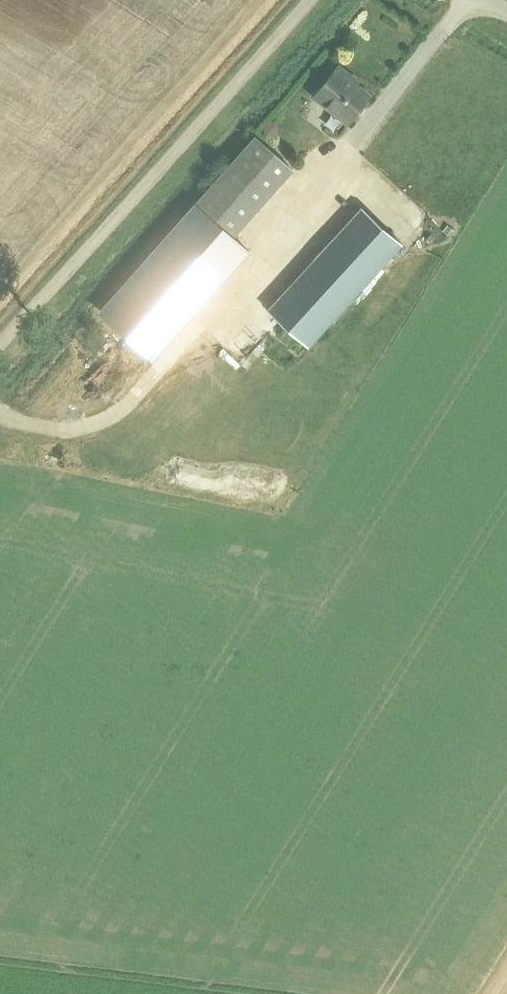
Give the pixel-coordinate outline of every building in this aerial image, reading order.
[(359,114),(363,108),(363,104),(370,95),(347,77),(349,75),(338,66),(314,96),(348,123),(355,114),(359,114)] [(293,170),(256,136),(196,204),(198,206),(216,222),(233,237),(293,170)] [(196,204),(195,203),(195,204),(147,258),(103,308),(132,334),(156,356),(210,296),(236,267),(241,261),(247,255),(249,252),(234,238),(233,237),(216,222),(198,206),(196,204)] [(362,206),(267,309),(286,326),(308,347),(309,346),(403,243),(362,206)]
